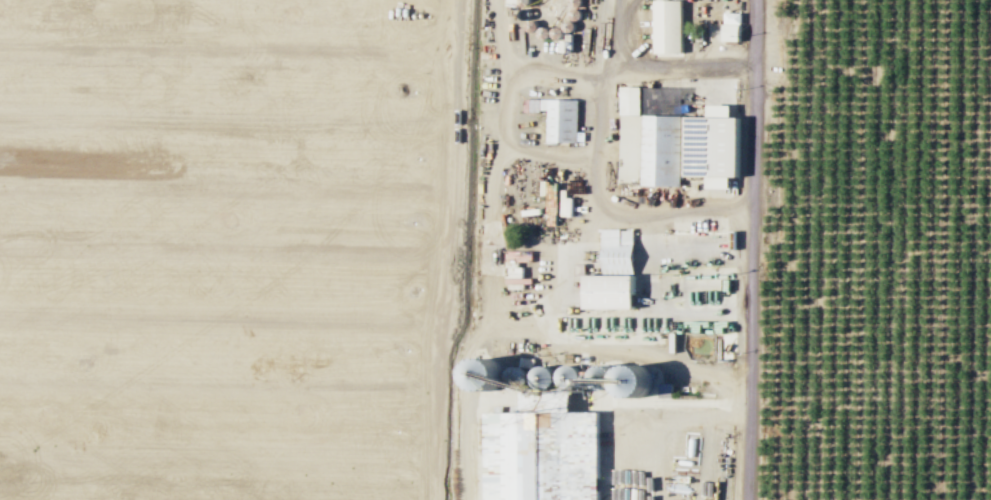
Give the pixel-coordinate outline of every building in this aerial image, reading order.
[(681,53),(680,17),(679,17),(679,0),(663,0),(654,0),(654,19),(655,54),(681,53)] [(738,42),(739,13),(722,12),(721,41),(738,42)] [(577,101),(530,99),(529,111),(545,111),(544,141),(575,142),(577,101)] [(680,114),(678,185),(639,184),(640,113),(680,114)] [(734,116),(734,175),(681,175),(682,115),(734,116)] [(580,308),(631,307),(631,228),(599,228),(600,274),(580,274),(580,308)] [(615,392),(642,399),(647,382),(642,381),(645,367),(619,361),(615,376),(619,377),(615,392)] [(595,410),(596,499),(482,499),(480,412),(595,410)]
